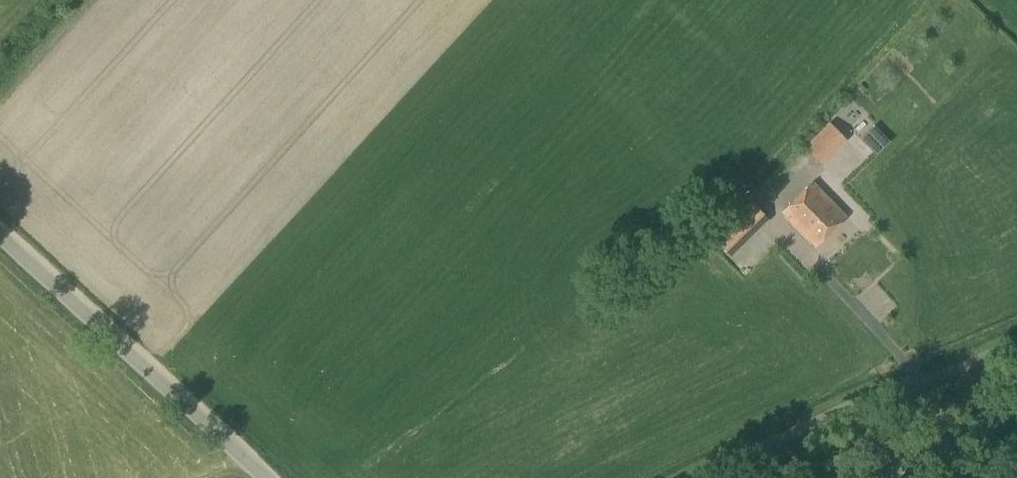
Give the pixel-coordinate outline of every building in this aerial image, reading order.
[(837,123),(811,150),(828,168),(855,142),(837,123)] [(846,217),(812,182),(780,214),(814,248),(846,217)] [(730,258),(769,221),(750,201),(711,238),(730,258)] [(704,230),(710,236),(736,211),(729,204),(704,230)]
